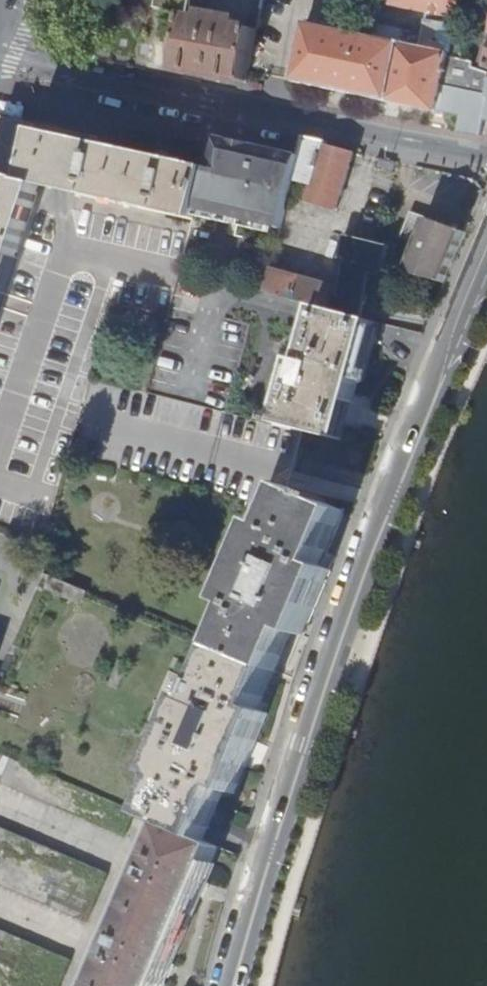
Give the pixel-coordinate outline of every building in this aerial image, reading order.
[(189,12),(191,0),(154,0),(153,5),(189,12)] [(391,3),(429,11),(421,46),(415,44),(417,32),(378,23),(375,36),(309,22),(296,80),(461,115),(457,129),(479,134),(482,118),(486,119),(486,71),(475,66),(475,61),(466,59),(460,30),(457,16),(460,0),(392,0),(391,3)] [(192,12),(189,12),(179,66),(213,73),(248,80),(259,26),(237,21),(238,15),(226,13),(225,19),(218,17),(219,12),(213,11),(212,16),(192,12)] [(39,185),(61,190),(194,221),(198,207),(208,163),(66,130),(0,116),(0,302),(39,185)] [(230,215),(283,227),(299,169),(303,154),(264,145),(246,141),(216,134),(208,163),(198,207),(230,215)] [(327,143),(327,140),(308,136),(303,154),(299,169),(316,173),(311,194),(341,203),(355,151),(327,143)] [(413,208),(403,232),(418,239),(414,246),(406,242),(402,251),(399,257),(408,262),(406,265),(445,281),(466,231),(413,208)] [(396,249),(402,251),(406,242),(414,246),(418,239),(403,232),(396,249)] [(341,286),(272,266),(265,292),(319,307),(364,319),(374,274),(384,276),(391,245),(346,234),(341,258),(346,259),(341,286)] [(283,411),(279,426),(344,442),(375,322),(364,319),(319,307),(304,363),(297,360),(287,397),(278,395),(274,409),(283,411)] [(236,609),(220,646),(285,675),(304,635),(312,639),(340,573),(331,567),(354,515),(326,502),(327,498),(318,495),(316,499),(288,487),(270,526),(260,523),(227,604),(236,609)] [(36,583),(44,586),(48,574),(40,570),(36,583)] [(69,597),(73,584),(48,574),(44,586),(69,597)] [(164,779),(148,818),(165,827),(215,845),(231,796),(244,801),(277,716),(268,711),(285,675),(220,646),(202,688),(168,673),(142,736),(167,747),(155,775),(164,779)] [(125,837),(135,810),(12,758),(0,784),(125,837)] [(0,827),(0,886),(88,923),(109,874),(0,827)] [(230,851),(215,845),(165,827),(100,985),(171,985),(230,851)] [(0,930),(0,985),(61,985),(72,961),(0,930)]
